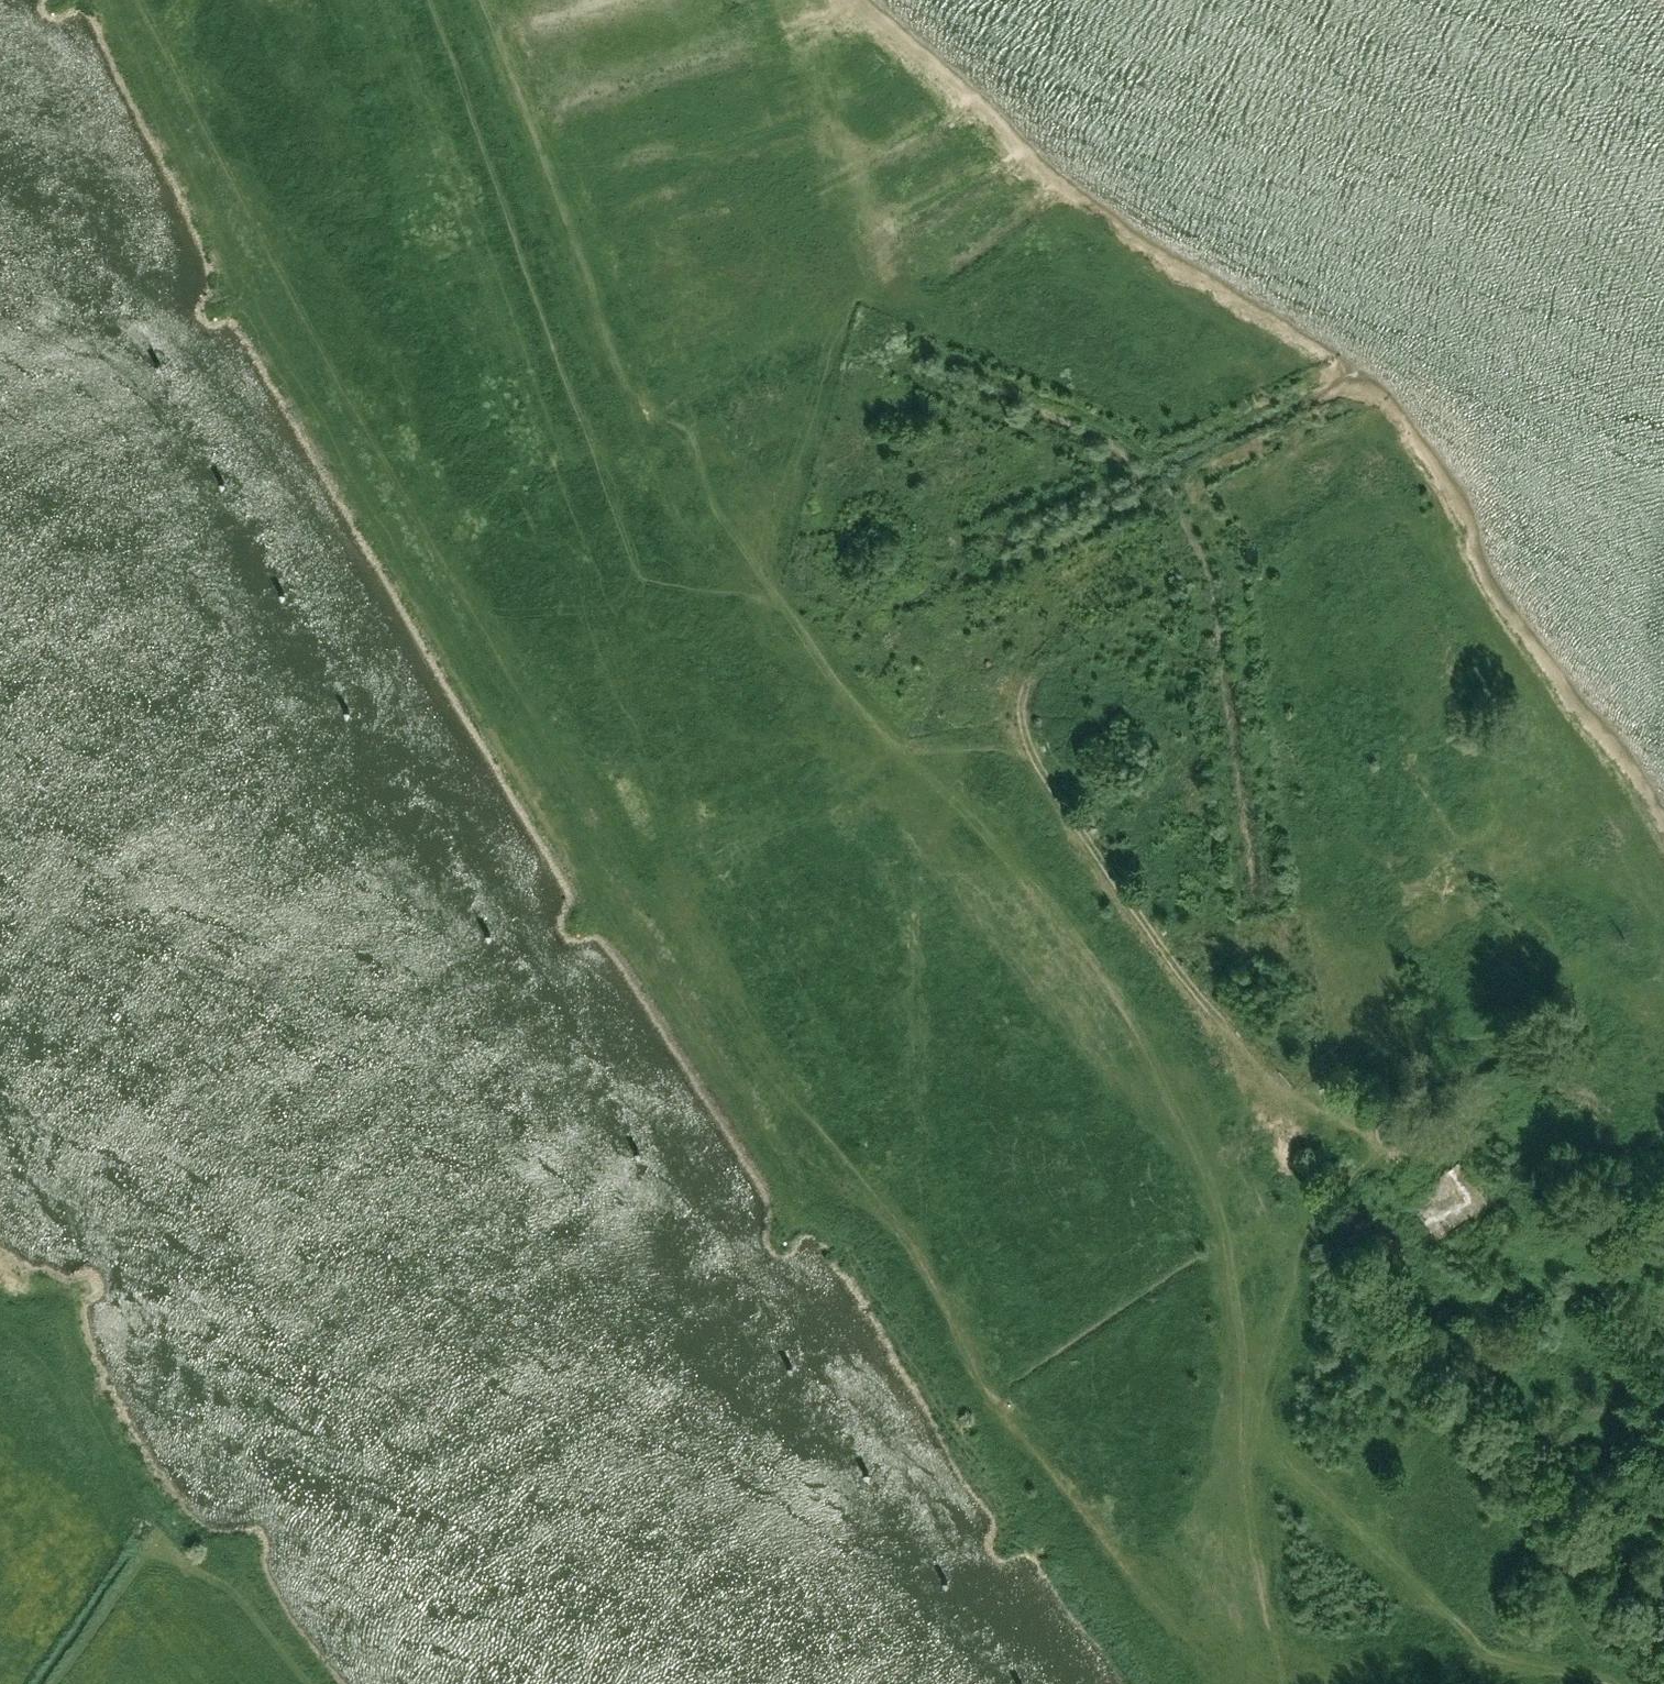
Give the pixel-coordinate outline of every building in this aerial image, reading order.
[(1494,1200),(1458,1160),(1409,1201),(1439,1241),(1494,1200)]
